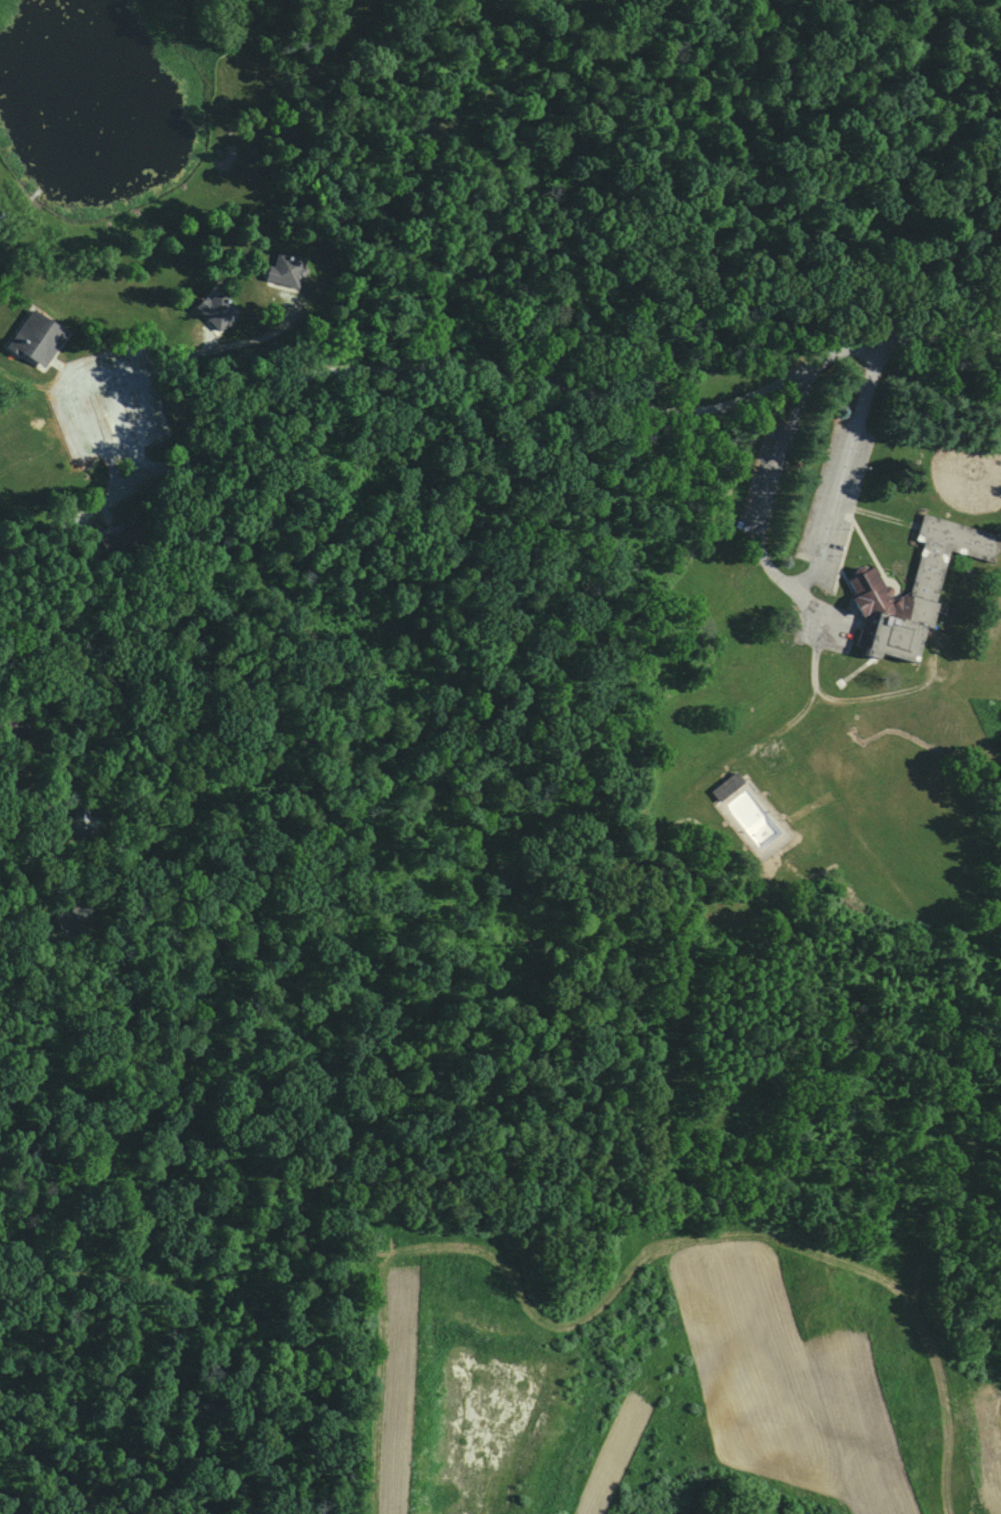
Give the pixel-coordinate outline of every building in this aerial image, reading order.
[(267,282),(299,291),(307,261),(275,253),(267,282)] [(197,309),(219,333),(242,314),(220,289),(197,309)] [(65,330),(27,311),(7,350),(46,369),(65,330)] [(924,514),(916,540),(924,543),(909,597),(908,593),(893,601),(890,597),(892,594),(892,592),(892,589),(891,587),(888,586),(884,588),(872,569),(866,572),(864,568),(862,567),(857,568),(855,570),(854,572),(854,575),(855,578),(848,581),(855,597),(852,599),(862,619),(878,613),(868,649),(866,649),(864,656),(879,660),(880,654),(915,665),(927,626),(932,628),(938,604),(935,603),(951,550),(994,563),(1000,536),(924,514)] [(720,801),(744,783),(742,779),(737,772),(712,792),(719,801),(720,801)]
